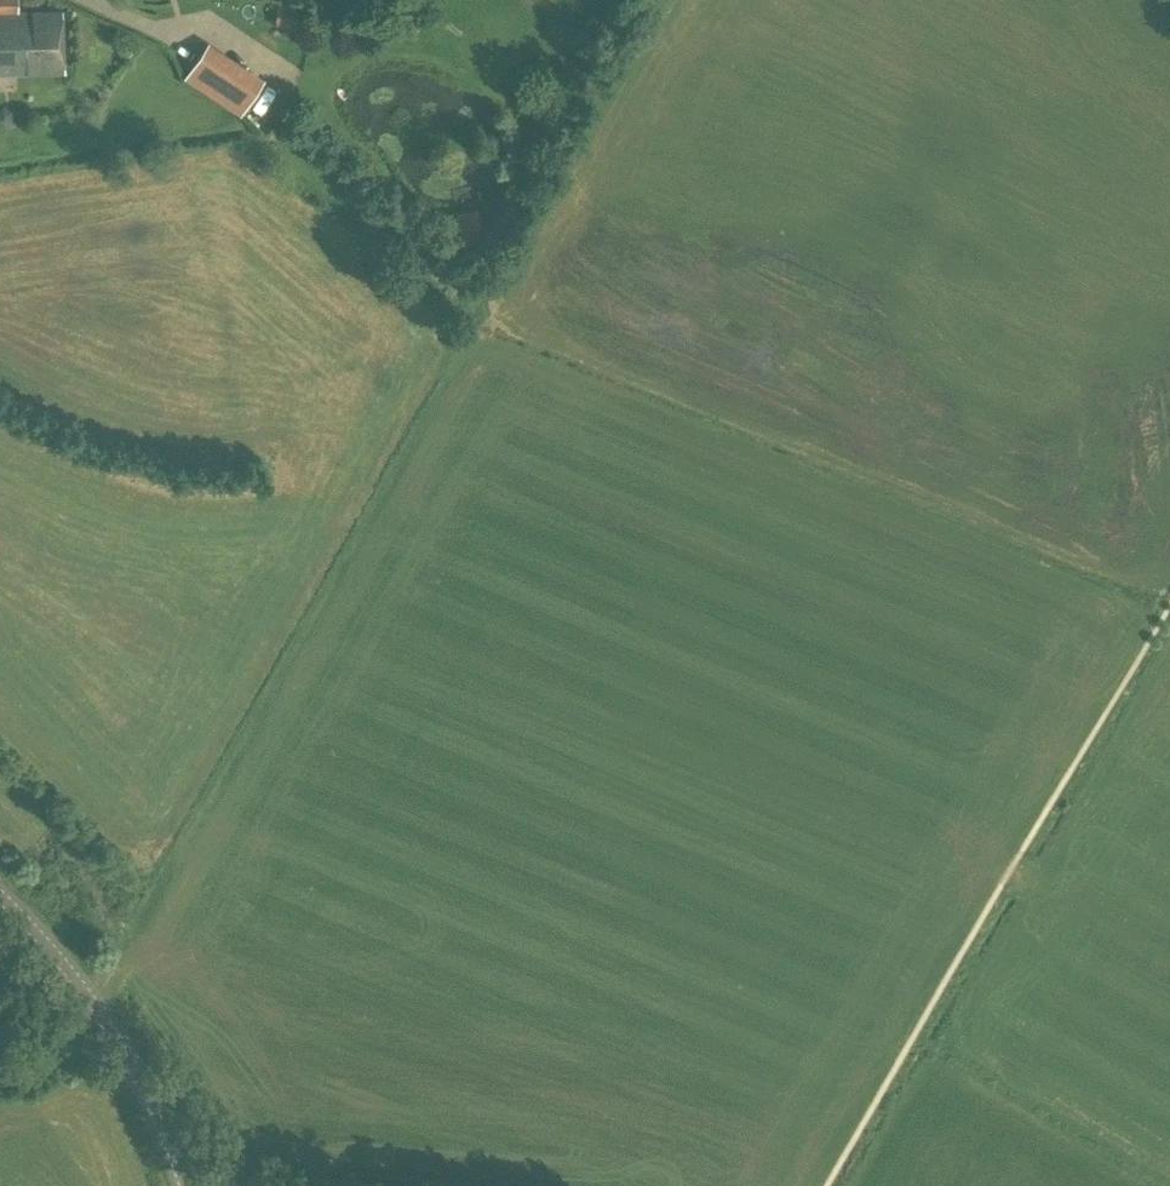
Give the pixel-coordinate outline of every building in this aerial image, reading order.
[(17,0),(0,0),(0,73),(62,72),(61,11),(17,12),(17,0)] [(240,114),(264,78),(209,41),(185,77),(240,114)]
